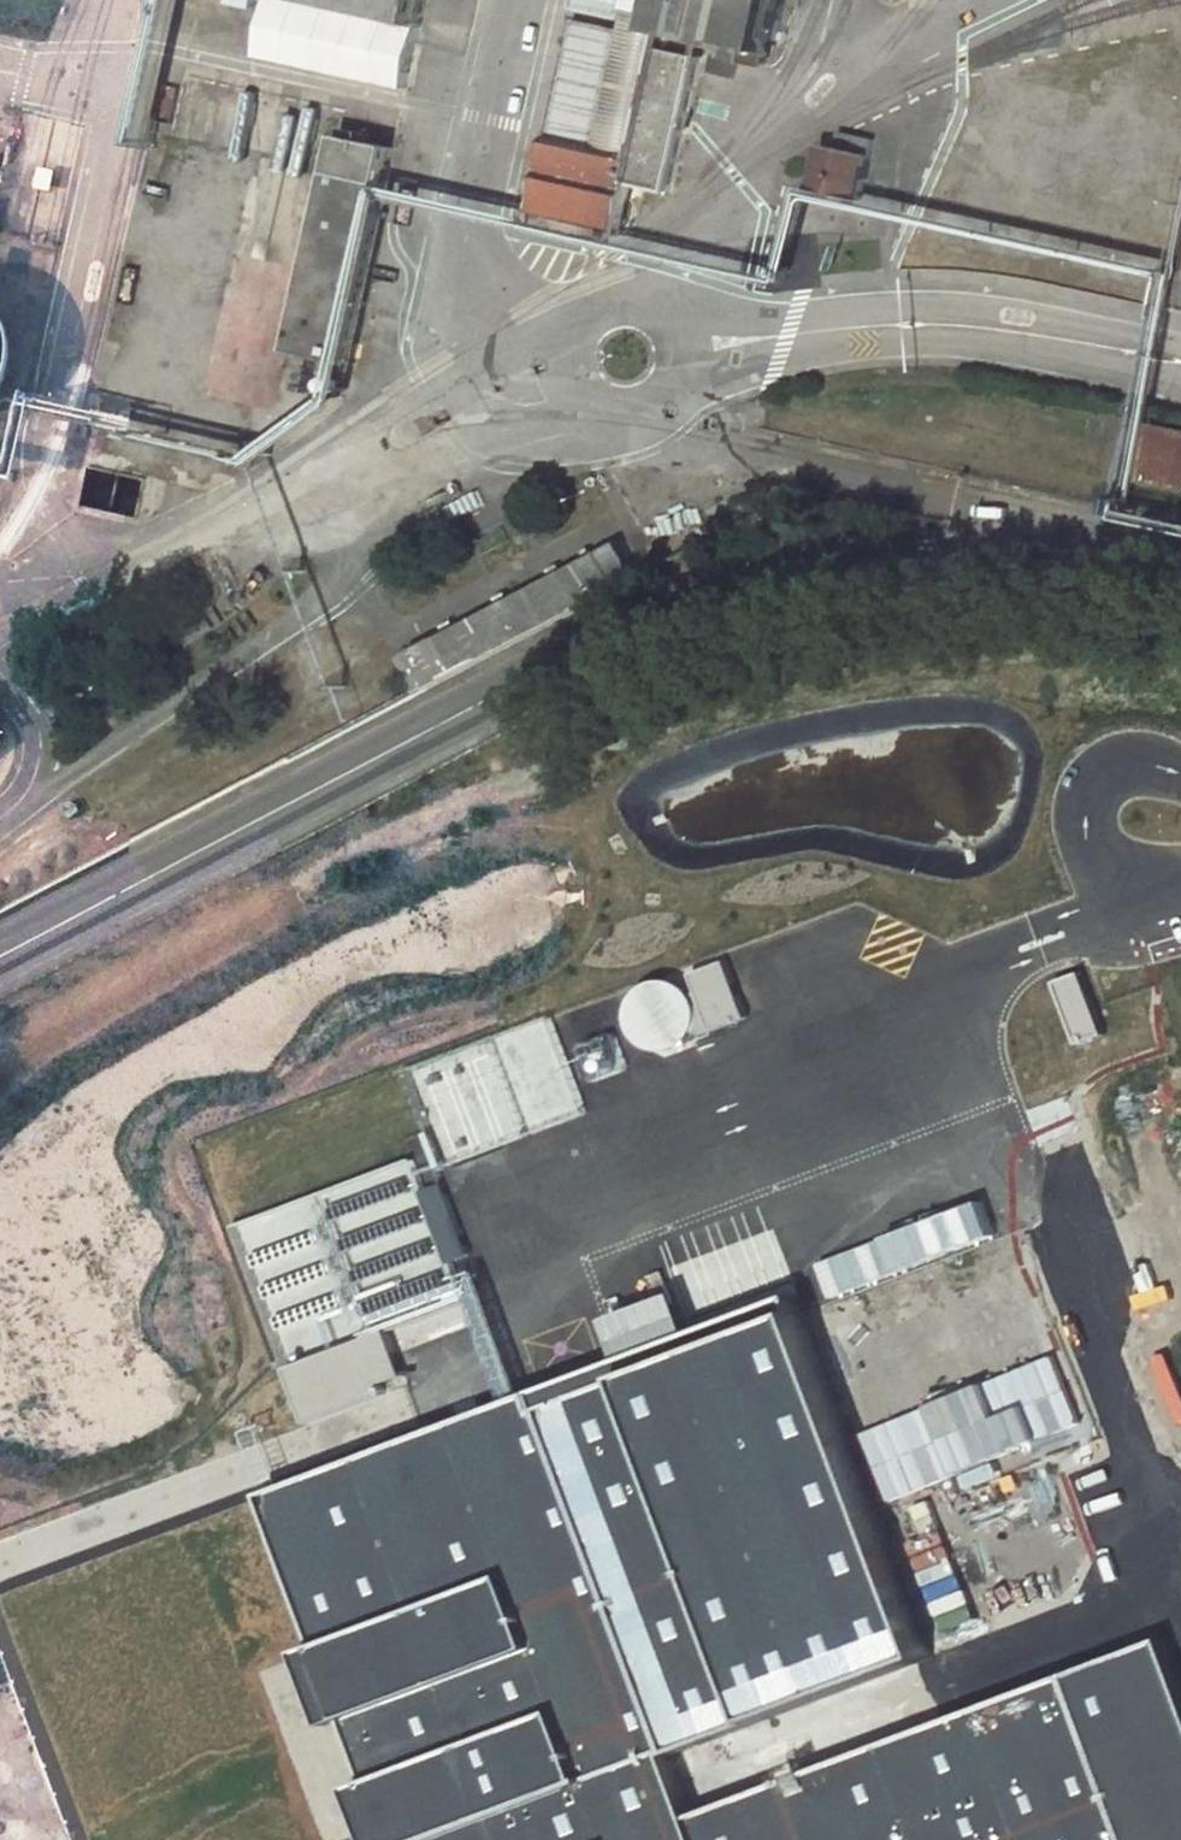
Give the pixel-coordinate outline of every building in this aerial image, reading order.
[(649,4),(632,0),(587,0),(542,198),(624,215),(635,167),(675,175),(706,38),(668,29),(671,11),(737,26),(732,43),(770,51),(781,0),(649,0),(649,4)] [(816,168),(865,180),(876,118),(844,111),(842,126),(827,126),(816,168)] [(352,387),(399,169),(348,158),(301,376),(352,387)] [(5,383),(9,355),(2,327),(0,324),(0,392),(5,383)] [(1149,423),(1135,483),(1180,494),(1180,430),(1149,423)] [(429,687),(645,571),(627,536),(410,650),(429,687)] [(17,736),(0,716),(0,749),(17,736)] [(244,1494),(301,1645),(283,1653),(310,1726),(334,1717),(355,1780),(333,1788),(352,1839),(1180,1839),(1180,1733),(1147,1640),(675,1818),(654,1755),(902,1660),(770,1312),(596,1378),(598,1383),(568,1393),(527,1408),(522,1394),(244,1494)]
